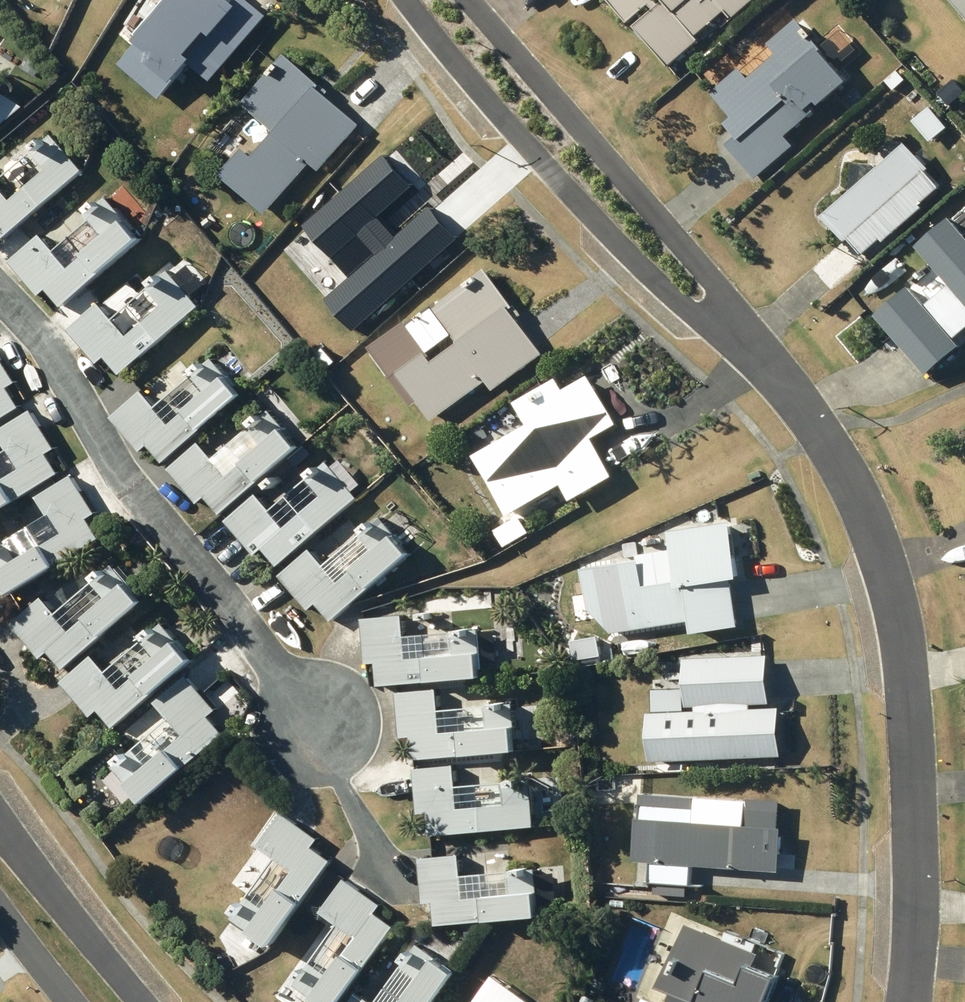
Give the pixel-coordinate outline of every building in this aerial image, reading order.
[(151,39),(129,65),(169,100),(187,80),(192,84),(205,69),(220,82),(275,17),(256,0),(249,0),(248,1),(247,0),(177,0),(147,35),(151,39)] [(627,21),(646,4),(651,9),(640,18),(631,27),(641,39),(665,66),(695,40),(692,36),(721,10),(728,19),(750,0),(665,0),(661,3),(658,0),(605,0),(625,22),(627,21)] [(964,25),(964,0),(943,0),(964,25)] [(839,84),(812,53),(815,49),(790,20),(762,44),(771,54),(742,79),(733,69),(706,93),(727,118),(718,126),(728,138),(720,145),(750,179),(789,146),(780,136),(839,84)] [(294,55),(250,104),(284,134),(262,158),(253,150),(231,176),(274,214),(318,164),(328,172),(368,126),(333,95),(336,92),(294,55)] [(19,82),(0,69),(0,111),(19,82)] [(893,70),(881,81),(890,91),(902,80),(893,70)] [(12,240),(92,172),(61,136),(40,154),(55,171),(19,201),(0,180),(0,225),(12,240)] [(918,206),(917,205),(934,188),(916,170),(919,167),(897,144),(867,173),(857,163),(845,175),(853,184),(816,220),(839,243),(842,240),(858,257),(876,239),(879,243),(918,206)] [(49,236),(18,262),(47,297),(55,290),(70,309),(113,273),(116,277),(157,241),(140,222),(137,225),(112,195),(91,213),(99,222),(64,253),(49,236)] [(943,213),(910,242),(943,280),(919,301),(902,281),(869,311),(920,369),(953,341),(947,334),(964,319),(964,237),(943,213)] [(494,268),(440,308),(466,345),(442,363),(435,353),(406,375),(440,422),(495,382),(502,391),(552,354),(525,318),(529,315),(494,268)] [(178,272),(157,290),(171,307),(136,337),(107,303),(76,330),(106,365),(114,358),(129,376),(208,307),(178,272)] [(28,408),(15,389),(24,384),(0,347),(0,426),(28,408)] [(197,374),(200,379),(164,408),(152,393),(120,418),(148,453),(157,446),(171,463),(214,429),(216,432),(258,399),(242,379),(239,381),(219,357),(197,374)] [(601,439),(625,424),(598,376),(573,391),(566,378),(523,402),(535,424),(481,454),(517,517),(572,486),(582,503),(624,479),(601,439)] [(29,504),(27,500),(68,474),(55,454),(63,449),(38,411),(5,433),(16,451),(0,461),(0,523),(29,504)] [(278,412),(257,430),(272,447),(237,477),(208,443),(176,470),(206,505),(213,498),(229,516),(271,481),(274,485),(315,450),(299,431),(297,434),(278,412)] [(265,495),(234,522),(264,557),(272,550),(286,567),(367,498),(336,462),(316,480),(331,497),(294,529),(265,495)] [(58,516),(0,550),(0,567),(6,576),(11,573),(25,597),(71,569),(68,564),(108,540),(96,519),(103,515),(80,477),(47,498),(58,516)] [(678,526),(690,576),(654,581),(650,554),(608,560),(616,623),(635,620),(636,626),(702,617),(703,628),(746,623),(739,575),(751,572),(738,517),(678,526)] [(391,518),(370,537),(384,553),(347,584),(319,551),(288,577),(317,612),(325,605),(340,623),(382,587),(385,592),(425,558),(391,518)] [(19,625),(49,660),(57,653),(72,670),(113,635),(117,640),(157,606),(123,565),(64,614),(50,598),(19,625)] [(413,611),(370,615),(374,659),(384,658),(386,681),(499,670),(496,645),(490,646),(488,627),(435,632),(437,652),(417,654),(413,611)] [(101,657),(69,684),(98,718),(106,712),(121,729),(163,693),(166,698),(207,663),(172,623),(115,673),(101,657)] [(637,688),(638,738),(765,735),(764,640),(668,642),(668,687),(637,688)] [(164,704),(178,720),(121,768),(136,786),(140,783),(159,807),(201,772),(196,766),(232,736),(216,717),(224,711),(195,677),(164,704)] [(434,686),(405,689),(409,734),(418,733),(421,755),(533,744),(530,720),(523,721),(521,700),(494,703),(496,723),(451,727),(448,688),(434,690),(434,686)] [(464,761),(422,765),(426,810),(436,809),(438,831),(544,823),(540,777),(512,779),(514,800),(468,804),(464,761)] [(702,818),(704,794),(650,790),(648,824),(669,826),(667,855),(659,855),(657,878),(698,880),(699,861),(788,867),(791,823),(785,823),(787,806),(754,804),(753,822),(702,818)] [(269,865),(265,871),(266,879),(241,914),(259,927),(263,922),(286,939),(317,896),(314,894),(340,857),(320,843),(326,835),(290,809),(267,842),(284,854),(276,864),(269,865)] [(427,855),(428,859),(423,859),(424,873),(429,873),(432,900),(442,899),(444,922),(556,911),(553,885),(545,886),(544,866),(518,869),(520,889),(473,894),(469,851),(427,855)] [(389,901),(352,875),(329,907),(347,921),(303,981),(323,995),(326,991),(341,1001),(349,1001),(379,962),(376,960),(403,923),(384,909),(389,901)] [(768,951),(698,923),(675,979),(682,982),(674,1001),(783,1001),(796,970),(765,958),(768,951)] [(411,963),(430,977),(411,1001),(446,1001),(472,967),(451,952),(447,956),(427,941),(411,963)] [(367,988),(356,1001),(385,1001),(367,988)]
